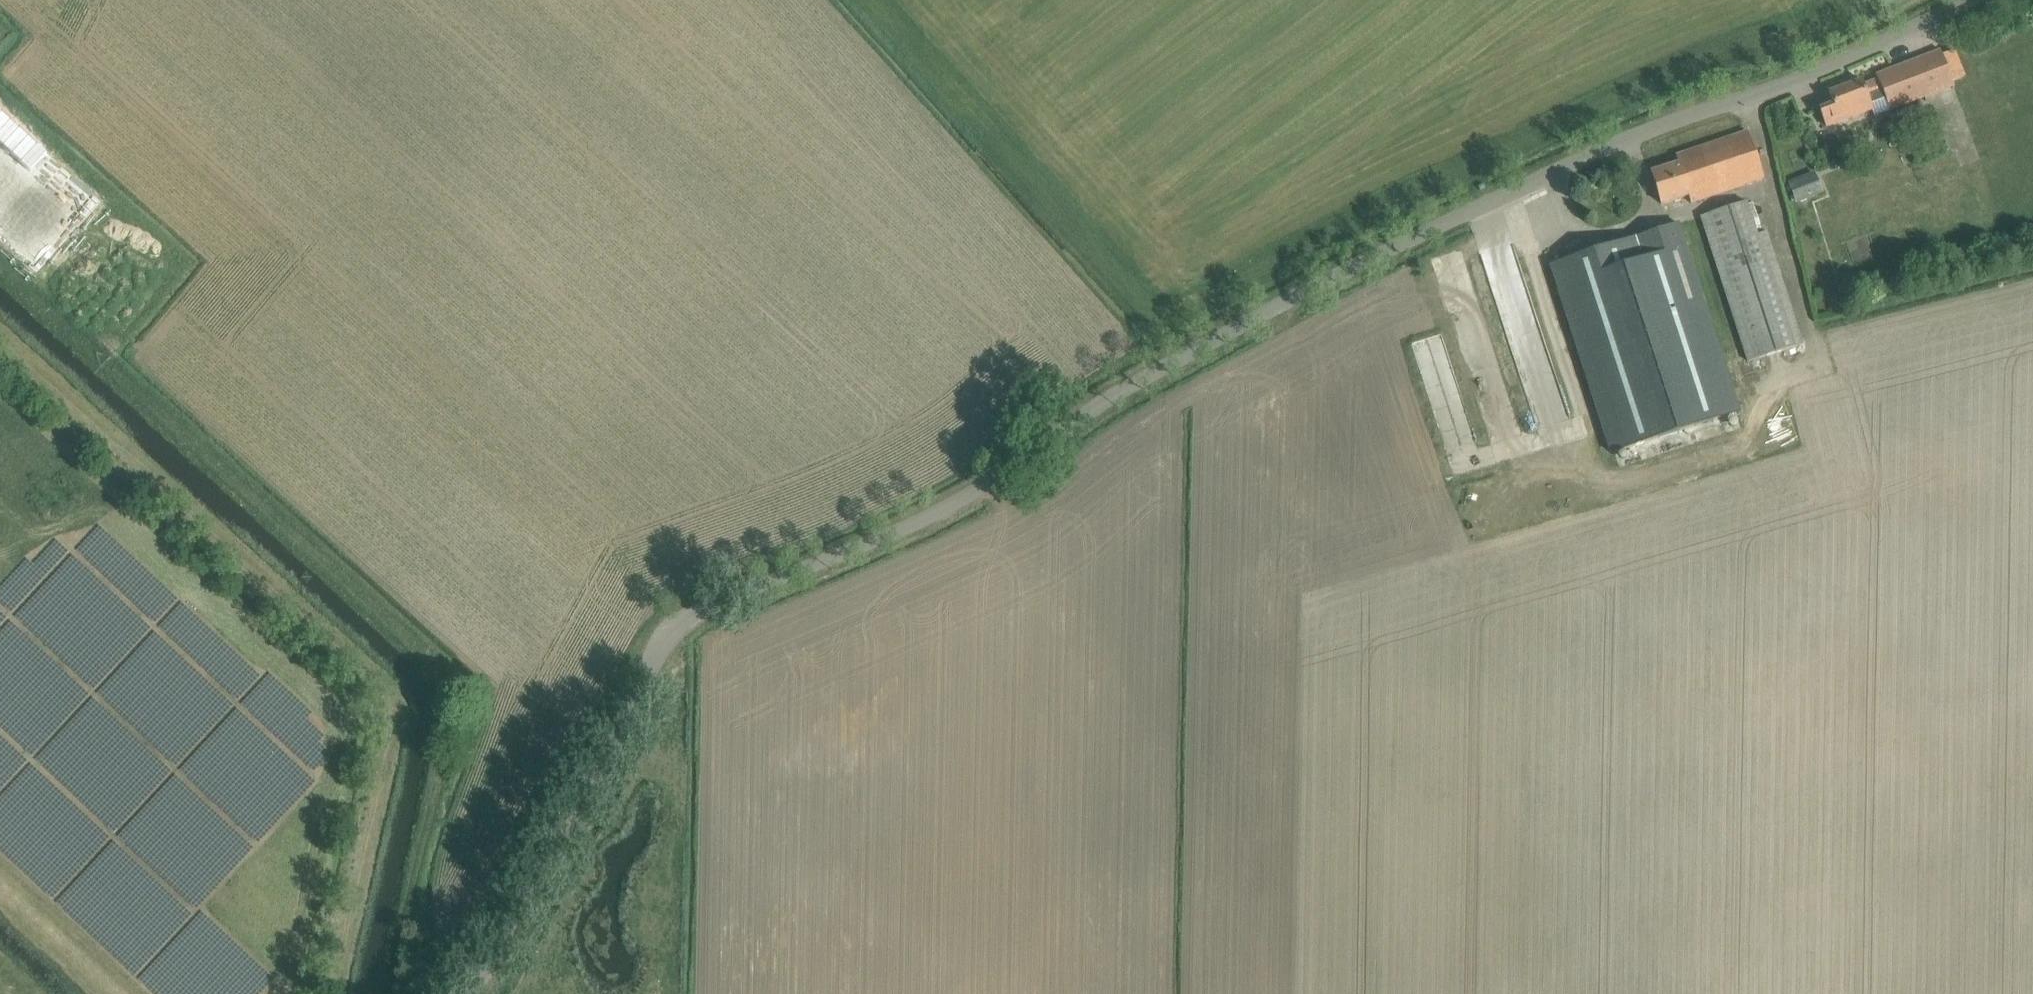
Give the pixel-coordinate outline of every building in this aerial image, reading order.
[(1835,104),(1821,109),(1828,128),(1874,110),(1876,115),(1892,109),(1954,85),(1948,68),(1941,50),(1876,74),(1878,79),(1863,85),(1861,80),(1830,92),(1835,104)] [(1652,171),(1662,204),(1689,195),(1692,203),(1764,179),(1748,131),(1677,155),(1679,163),(1652,171)] [(1789,181),(1796,201),(1797,203),(1824,193),(1815,171),(1789,181)] [(1700,217),(1748,363),(1804,345),(1767,231),(1759,234),(1749,201),(1700,217)] [(1679,224),(1548,267),(1554,286),(1582,375),(1587,390),(1594,410),(1609,456),(1741,413),(1733,390),(1726,367),(1679,224)]
